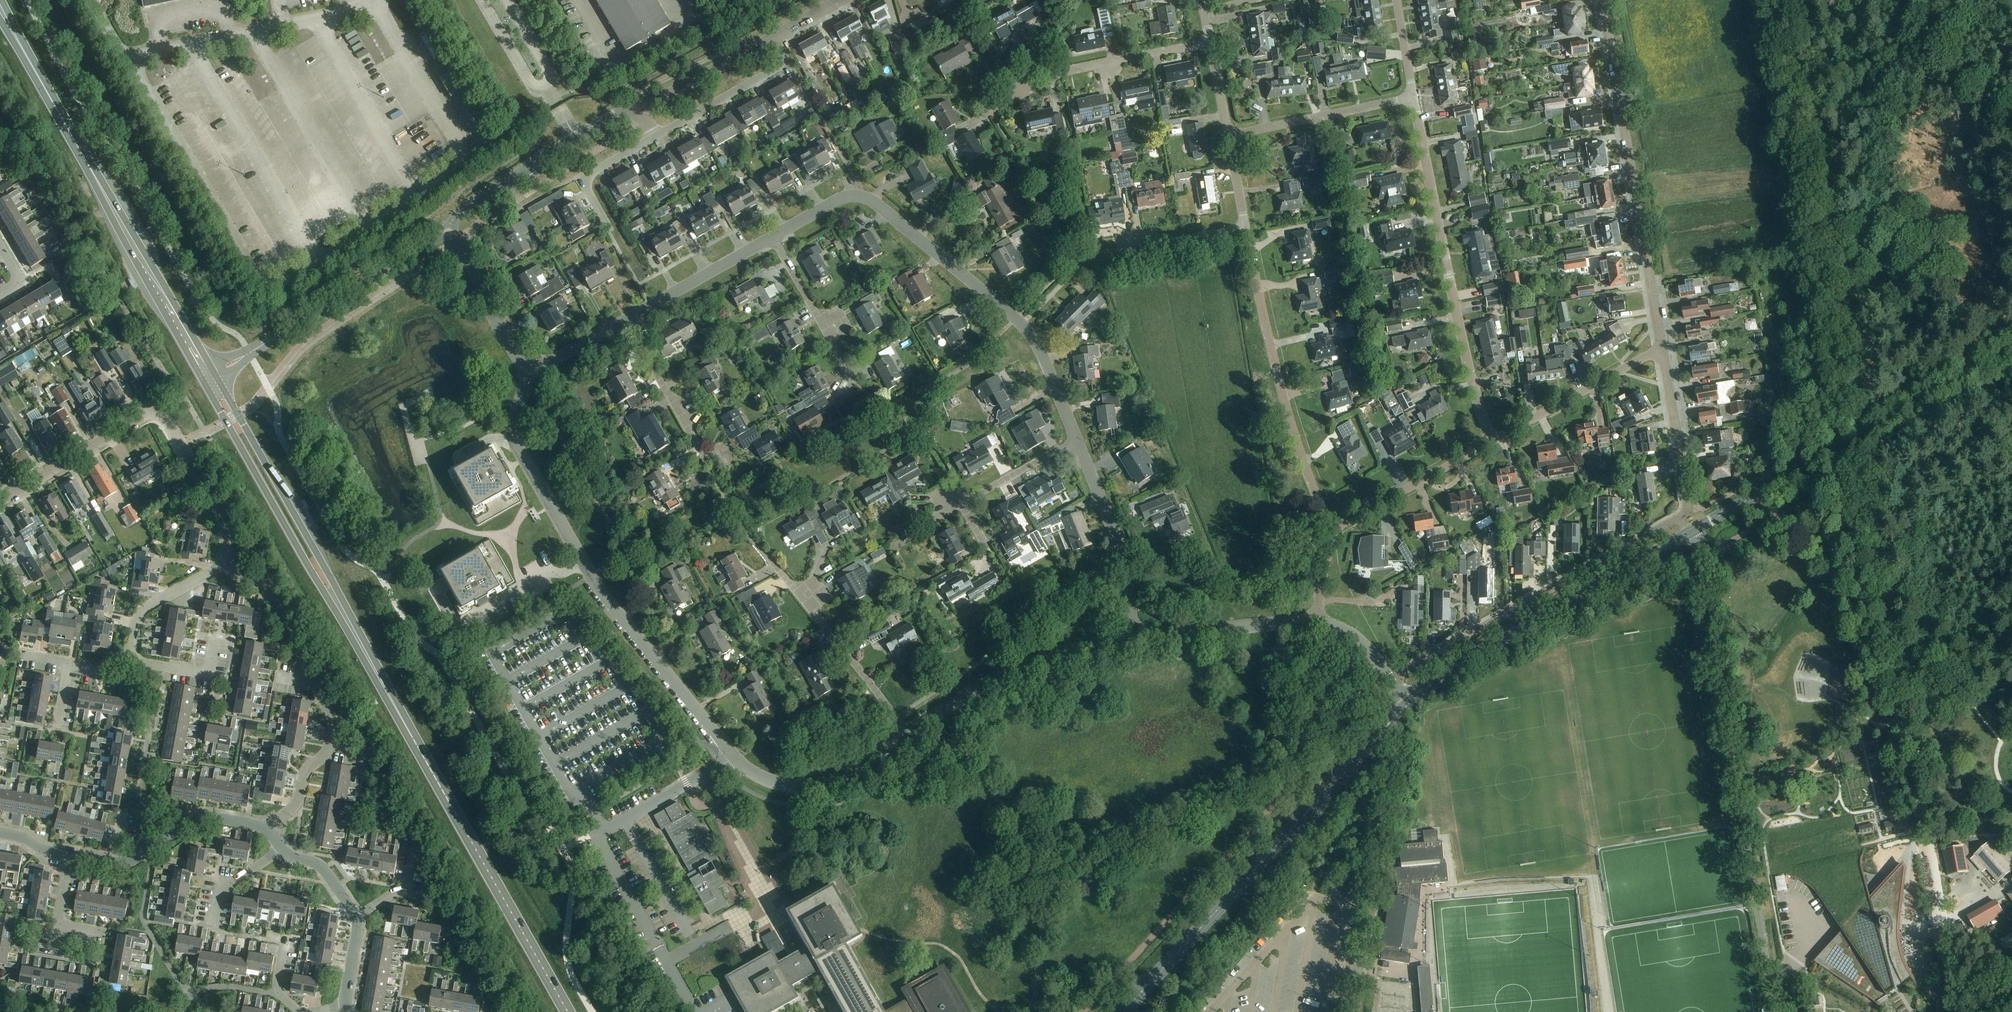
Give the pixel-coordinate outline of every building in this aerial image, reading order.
[(144,8),(184,0),(142,0),(144,8)] [(626,52),(670,26),(655,0),(595,0),(626,52)] [(1357,18),(1380,14),(1378,0),(1353,0),(1357,18)] [(1421,14),(1439,11),(1446,10),(1445,3),(1439,4),(1438,0),(1418,0),(1421,14)] [(890,19),(887,12),(888,11),(883,2),(868,10),(875,22),(871,24),(875,33),(877,36),(891,28),(887,21),(890,19)] [(1136,4),(1137,10),(1152,8),(1151,2),(1136,4)] [(1534,8),(1533,2),(1521,5),(1522,10),(1530,9),(1534,8)] [(1271,7),(1272,13),(1285,11),(1284,4),(1271,7)] [(1530,9),(1531,15),(1537,14),(1542,13),(1543,16),(1552,17),(1551,12),(1550,6),(1536,8),(1534,8),(1530,9)] [(1177,33),(1173,7),(1157,10),(1159,22),(1149,24),(1151,37),(1161,35),(1161,36),(1177,33)] [(1564,15),(1565,22),(1584,19),(1583,13),(1581,14),(1581,11),(1576,11),(1575,7),(1563,9),(1554,11),(1555,17),(1564,15)] [(1021,26),(1032,20),(1026,9),(1015,15),(1011,8),(984,24),(990,35),(998,31),(1003,40),(1012,35),(1010,30),(1020,25),(1021,26)] [(1439,11),(1421,14),(1424,33),(1430,32),(1431,39),(1442,37),(1441,30),(1439,30),(1437,18),(1441,17),(1439,11)] [(1248,16),(1250,35),(1269,32),(1268,26),(1265,27),(1263,14),(1248,16)] [(1380,14),(1357,18),(1353,19),(1354,26),(1359,25),(1361,37),(1368,36),(1368,37),(1383,34),(1380,14)] [(856,17),(845,23),(858,47),(859,47),(864,55),(867,53),(862,45),(856,32),(862,29),(856,17)] [(918,40),(932,32),(924,18),(910,26),(918,40)] [(1584,19),(1565,22),(1566,29),(1553,31),(1554,38),(1580,34),(1579,29),(1584,29),(1583,26),(1585,26),(1584,19)] [(862,25),(867,34),(873,31),(868,22),(862,25)] [(858,47),(845,23),(834,28),(841,41),(847,37),(854,49),(859,58),(864,55),(859,47),(858,47)] [(1074,38),(1077,53),(1105,48),(1101,33),(1094,34),(1093,29),(1082,31),(1081,33),(1081,37),(1074,38)] [(1445,32),(1447,45),(1458,44),(1455,31),(1445,32)] [(1269,32),(1250,35),(1253,55),(1254,55),(1255,58),(1265,56),(1264,53),(1269,52),(1267,40),(1270,39),(1269,32)] [(821,35),(810,41),(823,65),(827,62),(823,56),(824,56),(822,51),(828,48),(821,35)] [(889,38),(892,50),(904,46),(901,35),(889,38)] [(1337,44),(1352,45),(1353,37),(1338,36),(1337,44)] [(934,59),(944,76),(960,67),(961,69),(972,63),(966,54),(975,48),(969,38),(959,44),(960,46),(944,56),(943,54),(934,59)] [(1536,40),(1537,47),(1553,44),(1552,38),(1536,40)] [(823,65),(810,41),(799,47),(809,64),(816,60),(819,67),(823,65)] [(1589,52),(1588,46),(1587,47),(1586,41),(1570,44),(1570,43),(1561,45),(1561,46),(1562,52),(1571,50),(1572,56),(1573,56),(1573,57),(1577,57),(1577,56),(1588,54),(1588,52),(1589,52)] [(1313,46),(1315,55),(1325,54),(1323,44),(1313,46)] [(1559,51),(1558,44),(1550,45),(1552,52),(1559,51)] [(1367,60),(1375,60),(1376,49),(1368,48),(1367,60)] [(1272,51),(1273,62),(1284,61),(1282,50),(1272,51)] [(841,54),(855,79),(860,76),(854,65),(847,51),(841,54)] [(1297,54),(1299,64),(1310,62),(1309,52),(1297,54)] [(1346,83),(1342,64),(1340,54),(1340,55),(1334,57),(1335,65),(1330,66),(1331,70),(1324,71),(1325,77),(1323,77),(1325,86),(1327,85),(1327,87),(1328,86),(1329,89),(1335,87),(1335,85),(1346,83)] [(1487,69),(1484,58),(1472,61),(1474,72),(1487,69)] [(1165,69),(1167,84),(1195,78),(1192,63),(1165,69)] [(1349,63),(1342,64),(1346,83),(1365,79),(1362,63),(1349,66),(1349,63)] [(1574,76),(1575,84),(1594,81),(1593,75),(1591,75),(1591,72),(1588,73),(1587,67),(1573,70),(1572,64),(1556,67),(1557,73),(1565,72),(1566,77),(1574,76)] [(1269,65),(1253,68),(1255,77),(1271,75),(1269,65)] [(1435,68),(1438,87),(1457,84),(1456,77),(1453,78),(1450,65),(1435,68)] [(1456,74),(1460,83),(1465,81),(1461,71),(1456,74)] [(852,80),(849,75),(842,78),(845,83),(852,80)] [(1292,77),(1285,78),(1287,97),(1306,95),(1305,79),(1292,80),(1292,77)] [(1484,85),(1483,77),(1474,78),(1476,87),(1484,85)] [(780,81),(777,83),(788,104),(798,99),(799,101),(805,97),(795,78),(789,82),(783,86),(780,81)] [(1287,97),(1285,78),(1279,78),(1279,82),(1266,83),(1268,99),(1287,97)] [(1137,98),(1140,110),(1154,108),(1149,80),(1121,85),(1124,101),(1137,98)] [(813,84),(821,100),(827,97),(819,81),(813,84)] [(1594,81),(1575,84),(1564,85),(1565,94),(1568,93),(1569,99),(1592,96),(1591,90),(1594,90),(1593,87),(1595,87),(1594,81)] [(770,95),(765,98),(775,117),(784,112),(782,108),(788,104),(777,83),(773,85),(776,89),(769,93),(770,95)] [(1457,84),(1438,87),(1441,106),(1457,104),(1455,91),(1458,90),(1457,84)] [(887,94),(893,90),(891,86),(887,85),(883,87),(887,94)] [(1164,122),(1166,122),(1170,121),(1164,90),(1158,92),(1161,108),(1164,122)] [(1107,118),(1106,112),(1108,112),(1105,97),(1078,102),(1079,110),(1072,111),(1075,129),(1102,123),(1101,119),(1107,118)] [(749,99),(746,101),(757,121),(764,117),(767,123),(769,122),(774,130),(781,126),(775,117),(765,98),(759,101),(758,100),(751,103),(749,99)] [(1544,102),(1545,111),(1552,110),(1562,108),(1565,108),(1563,99),(1544,102)] [(739,113),(733,116),(743,132),(749,129),(748,126),(757,121),(746,101),(742,103),(745,107),(738,111),(739,113)] [(940,133),(944,140),(958,133),(954,126),(959,123),(952,109),(948,101),(932,110),(944,131),(940,133)] [(1478,102),(1479,109),(1487,108),(1486,101),(1478,102)] [(1024,115),(1029,138),(1028,133),(1055,126),(1056,132),(1065,130),(1061,114),(1053,116),(1050,104),(1051,110),(1024,115)] [(1475,114),(1474,107),(1470,107),(1453,110),(1455,118),(1475,114)] [(1562,108),(1552,110),(1553,117),(1563,115),(1562,108)] [(1570,110),(1571,117),(1572,117),(1572,121),(1582,120),(1583,130),(1589,129),(1589,127),(1601,126),(1598,111),(1581,114),(1581,108),(1570,110)] [(1123,115),(1116,116),(1121,142),(1127,141),(1124,130),(1126,130),(1123,115)] [(719,119),(716,121),(727,141),(743,132),(733,116),(721,123),(719,119)] [(1121,142),(1116,116),(1109,118),(1116,154),(1123,152),(1121,142)] [(785,134),(800,125),(796,118),(781,127),(785,134)] [(855,135),(863,149),(875,143),(881,154),(896,145),(890,135),(897,131),(891,120),(878,128),(875,123),(855,135)] [(1180,120),(1170,121),(1166,122),(1167,128),(1181,126),(1180,120)] [(711,136),(705,139),(713,152),(719,148),(718,146),(727,141),(716,121),(712,123),(715,127),(708,131),(711,136)] [(1360,144),(1360,145),(1391,138),(1387,123),(1382,125),(1381,123),(1369,125),(1369,127),(1357,130),(1360,144)] [(1188,127),(1192,153),(1193,153),(1194,159),(1196,160),(1201,160),(1203,157),(1202,151),(1207,150),(1207,149),(1208,149),(1210,147),(1209,144),(1207,142),(1206,143),(1203,124),(1188,127)] [(958,133),(944,140),(947,147),(957,142),(968,162),(983,153),(971,132),(961,138),(958,133)] [(1471,140),(1475,162),(1481,161),(1477,133),(1466,135),(1467,141),(1471,140)] [(689,139),(686,140),(697,161),(713,152),(705,139),(699,142),(698,139),(691,143),(689,139)] [(821,146),(811,152),(819,168),(824,165),(825,166),(831,163),(830,162),(830,161),(826,154),(832,151),(825,139),(819,142),(821,146)] [(1289,150),(1292,164),(1294,164),(1294,165),(1295,167),(1298,167),(1302,166),(1304,172),(1317,169),(1311,140),(1305,142),(1304,139),(1297,140),(1299,147),(1289,150)] [(685,163),(680,166),(683,172),(689,168),(688,166),(697,161),(686,140),(682,142),(685,147),(678,150),(685,163)] [(1549,144),(1550,152),(1570,149),(1569,141),(1549,144)] [(1447,156),(1449,167),(1464,164),(1462,153),(1464,153),(1462,144),(1460,145),(1460,142),(1445,145),(1445,148),(1441,149),(1443,156),(1447,156)] [(1563,155),(1564,162),(1605,155),(1604,149),(1605,148),(1604,145),(1603,144),(1603,142),(1586,145),(1587,153),(1577,154),(1577,153),(1563,155)] [(1344,151),(1347,165),(1354,163),(1351,150),(1344,151)] [(819,168),(811,152),(799,159),(808,174),(809,175),(815,172),(814,171),(819,168)] [(1123,156),(1124,166),(1138,163),(1136,153),(1123,156)] [(1496,172),(1493,154),(1484,155),(1486,173),(1496,172)] [(795,155),(790,158),(797,171),(802,168),(795,155)] [(1605,155),(1564,162),(1566,168),(1579,166),(1579,165),(1581,164),(1585,174),(1591,173),(1590,171),(1607,168),(1607,166),(1608,165),(1607,162),(1606,161),(1605,155)] [(658,156),(654,158),(666,179),(675,174),(676,176),(683,172),(680,166),(674,170),(667,157),(660,161),(658,156)] [(650,173),(644,176),(651,190),(658,186),(657,184),(666,179),(654,158),(651,160),(653,164),(647,168),(650,173)] [(797,171),(790,158),(784,162),(791,174),(797,171)] [(1321,160),(1324,174),(1331,172),(1328,159),(1321,160)] [(909,168),(917,182),(907,188),(915,203),(938,190),(929,175),(928,175),(921,162),(909,168)] [(1125,188),(1121,168),(1120,162),(1110,164),(1112,176),(1116,175),(1119,190),(1125,188)] [(1062,166),(1064,174),(1075,172),(1074,164),(1062,166)] [(1464,164),(1449,167),(1454,190),(1455,190),(1455,192),(1457,193),(1461,192),(1462,191),(1461,189),(1469,188),(1468,185),(1470,185),(1468,174),(1466,174),(1464,164)] [(785,167),(774,173),(782,188),(787,186),(788,187),(794,184),(793,182),(785,167)] [(1124,168),(1121,168),(1125,188),(1131,187),(1128,173),(1125,174),(1124,168)] [(624,170),(621,172),(632,192),(639,188),(643,195),(651,190),(644,176),(638,179),(633,170),(626,174),(624,170)] [(632,192),(621,172),(617,174),(620,178),(613,181),(613,182),(607,185),(618,203),(626,198),(625,196),(632,192)] [(782,188),(774,173),(762,179),(771,195),(772,196),(778,193),(777,191),(782,188)] [(1178,184),(1178,181),(1190,179),(1189,173),(1169,176),(1171,185),(1178,184)] [(1367,181),(1370,181),(1368,174),(1349,178),(1351,190),(1369,186),(1367,181)] [(1004,194),(1006,193),(995,175),(978,185),(984,182),(990,192),(986,194),(985,192),(969,201),(975,212),(987,205),(1000,228),(996,230),(996,231),(1018,218),(1004,194)] [(1562,178),(1563,184),(1579,181),(1578,175),(1562,178)] [(758,176),(753,179),(760,192),(765,189),(758,176)] [(965,180),(969,187),(976,183),(972,176),(965,180)] [(1377,189),(1375,189),(1377,196),(1379,196),(1379,198),(1386,197),(1388,205),(1401,202),(1399,194),(1404,193),(1400,177),(1376,182),(1377,189)] [(1196,180),(1201,206),(1216,204),(1212,178),(1196,180)] [(760,192),(753,179),(747,182),(754,195),(760,192)] [(1277,197),(1280,212),(1303,208),(1297,179),(1284,182),(1287,195),(1277,197)] [(1579,181),(1563,184),(1564,190),(1580,188),(1579,181)] [(1138,202),(1139,208),(1164,203),(1161,182),(1145,185),(1146,191),(1132,193),(1133,203),(1138,202)] [(1586,199),(1612,195),(1610,182),(1584,186),(1586,199)] [(1054,188),(1056,197),(1071,194),(1069,185),(1054,188)] [(670,188),(660,194),(663,200),(674,194),(670,188)] [(748,188),(737,194),(745,209),(750,206),(751,208),(757,205),(756,203),(748,188)] [(14,207),(13,206),(14,206),(10,200),(20,194),(17,190),(7,196),(8,197),(0,201),(0,215),(14,207)] [(745,209),(737,194),(725,200),(734,216),(734,215),(735,217),(741,214),(740,212),(745,209)] [(1468,198),(1470,208),(1486,205),(1484,194),(1468,198)] [(1612,195),(1586,199),(1587,204),(1596,203),(1597,210),(1615,207),(1612,195)] [(721,197),(716,200),(723,213),(728,210),(721,197)] [(6,226),(20,217),(16,210),(26,204),(24,200),(14,206),(13,206),(14,207),(0,215),(0,217),(6,226)] [(543,209),(548,206),(545,200),(540,203),(543,209)] [(723,213),(716,200),(710,203),(717,216),(723,213)] [(1092,209),(1088,210),(1091,223),(1098,222),(1099,225),(1125,221),(1122,205),(1121,200),(1095,204),(1096,208),(1092,209)] [(561,213),(567,223),(583,214),(580,210),(582,209),(578,203),(577,204),(576,204),(570,208),(566,202),(554,209),(557,215),(561,213)] [(657,218),(670,211),(667,205),(654,212),(657,218)] [(1486,207),(1470,210),(1473,220),(1489,217),(1486,207)] [(711,208),(699,215),(708,230),(713,227),(714,229),(720,226),(719,224),(711,208)] [(6,226),(12,236),(26,228),(26,227),(22,221),(32,215),(30,211),(20,217),(6,226)] [(1575,214),(1576,219),(1596,216),(1595,211),(1583,213),(1575,214)] [(583,214),(567,223),(574,235),(569,237),(573,243),(585,236),(582,230),(589,226),(591,225),(587,219),(586,220),(583,214)] [(708,230),(699,215),(688,221),(697,236),(698,238),(704,235),(703,233),(708,230)] [(1592,238),(1601,236),(1619,233),(1617,221),(1608,223),(1607,222),(1597,224),(1596,216),(1576,219),(1576,220),(1577,227),(1590,226),(1592,238)] [(684,218),(679,221),(686,233),(691,230),(684,218)] [(509,238),(501,243),(508,255),(511,253),(515,260),(531,251),(522,236),(537,228),(532,220),(524,224),(523,222),(517,226),(514,222),(509,225),(511,229),(505,232),(505,233),(506,232),(509,238)] [(1313,222),(1314,231),(1330,228),(1329,220),(1313,222)] [(12,236),(18,247),(32,238),(32,237),(28,231),(38,225),(36,221),(26,227),(26,228),(12,236)] [(668,232),(663,235),(671,251),(676,248),(677,250),(683,247),(682,245),(678,238),(686,233),(679,221),(673,224),(673,225),(667,229),(668,232)] [(1376,224),(1379,239),(1384,238),(1387,253),(1415,247),(1412,232),(1411,232),(1410,230),(1400,233),(1401,234),(1393,236),(1390,221),(1376,224)] [(635,222),(629,225),(632,231),(638,227),(635,222)] [(1368,234),(1366,225),(1359,226),(1361,236),(1368,234)] [(870,233),(864,236),(860,230),(846,238),(851,247),(856,244),(867,263),(882,254),(870,233)] [(18,247),(24,257),(38,248),(35,241),(44,235),(42,231),(32,237),(32,238),(18,247)] [(1494,251),(1491,235),(1484,237),(1483,232),(1481,233),(1481,231),(1466,233),(1467,237),(1463,237),(1464,245),(1468,244),(1471,255),(1485,252),(1485,253),(1494,251)] [(1294,247),(1287,248),(1290,263),(1312,259),(1309,245),(1311,245),(1308,232),(1292,235),(1294,247)] [(1619,233),(1601,236),(1602,242),(1595,243),(1596,250),(1612,247),(1611,247),(1621,245),(1619,233)] [(671,251),(663,235),(656,239),(654,235),(643,241),(650,253),(656,250),(660,257),(661,259),(667,256),(666,254),(671,251)] [(1024,267),(1012,245),(1011,243),(1008,238),(996,245),(999,252),(991,256),(1004,278),(1024,267)] [(38,248),(24,257),(31,268),(45,259),(41,252),(50,246),(48,242),(38,248)] [(835,245),(839,251),(843,249),(839,242),(835,245)] [(810,259),(803,263),(807,269),(808,269),(816,284),(830,276),(818,255),(822,253),(818,246),(806,253),(810,259)] [(1565,252),(1566,261),(1589,258),(1587,248),(1565,252)] [(604,262),(593,268),(602,283),(607,280),(608,282),(613,279),(612,277),(613,277),(609,270),(615,267),(606,251),(600,254),(604,262)] [(1485,252),(1471,255),(1475,279),(1490,275),(1490,273),(1492,272),(1490,263),(1496,261),(1494,251),(1485,253),(1485,252)] [(1585,259),(1562,263),(1564,272),(1586,268),(1585,259)] [(1595,277),(1599,276),(1623,272),(1622,267),(1624,266),(1623,260),(1621,260),(1621,259),(1599,263),(1601,270),(1594,271),(1595,277)] [(539,292),(544,301),(565,289),(559,280),(549,286),(548,284),(542,288),(536,279),(543,275),(538,266),(530,270),(531,272),(520,278),(531,297),(539,292)] [(602,283),(593,268),(582,274),(578,267),(567,273),(575,289),(581,286),(586,283),(590,290),(591,289),(592,291),(597,288),(596,286),(602,283)] [(1324,272),(1325,280),(1339,278),(1338,270),(1324,272)] [(906,284),(918,305),(933,296),(921,275),(914,279),(911,272),(898,280),(902,286),(906,284)] [(1370,276),(1372,287),(1393,283),(1391,272),(1370,276)] [(1623,272),(1599,276),(1600,282),(1609,280),(1610,287),(1625,285),(1625,283),(1627,283),(1626,277),(1624,277),(1623,272)] [(1517,273),(1507,275),(1508,283),(1518,281),(1517,273)] [(1319,295),(1322,294),(1319,279),(1302,282),(1304,291),(1305,291),(1306,296),(1296,297),(1299,312),(1322,308),(1319,295)] [(1407,283),(1407,284),(1395,287),(1398,302),(1400,301),(1401,306),(1400,306),(1401,308),(1402,308),(1402,311),(1419,308),(1417,298),(1421,297),(1418,282),(1417,282),(1417,280),(1407,283)] [(1687,285),(1679,286),(1680,291),(1679,293),(1680,295),(1681,296),(1681,298),(1696,295),(1695,288),(1702,287),(1701,280),(1686,282),(1687,285)] [(730,293),(739,308),(759,297),(763,304),(770,300),(762,285),(756,289),(752,281),(730,293)] [(53,283),(42,289),(50,303),(49,304),(51,308),(56,305),(54,301),(61,297),(64,301),(73,295),(66,284),(57,289),(53,283)] [(1482,287),(1484,297),(1498,295),(1496,284),(1482,287)] [(1713,287),(1715,295),(1731,293),(1729,285),(1713,287)] [(1577,290),(1578,297),(1594,295),(1593,287),(1577,290)] [(42,289),(31,296),(39,310),(38,310),(42,317),(47,314),(43,308),(49,304),(50,303),(42,289)] [(864,307),(856,312),(869,334),(884,326),(871,304),(878,300),(874,293),(860,301),(864,307)] [(1096,312),(1105,303),(1094,293),(1086,301),(1080,296),(1069,307),(1070,307),(1055,322),(1072,339),(1072,338),(1069,335),(1079,324),(1078,322),(1081,319),(1082,319),(1093,309),(1096,312)] [(1609,314),(1611,313),(1612,315),(1617,314),(1617,312),(1625,311),(1623,297),(1607,300),(1606,295),(1599,297),(1600,304),(1607,303),(1609,314)] [(31,296),(20,302),(29,316),(27,317),(31,324),(42,317),(38,310),(39,310),(31,296)] [(1486,298),(1487,308),(1501,306),(1499,296),(1486,298)] [(541,317),(550,333),(564,325),(559,315),(569,309),(572,314),(562,297),(547,306),(549,305),(552,310),(541,317)] [(1684,313),(1683,314),(1683,317),(1684,318),(1685,319),(1700,317),(1699,310),(1709,308),(1708,301),(1690,304),(1690,306),(1683,308),(1684,313)] [(20,302),(10,308),(18,322),(16,323),(17,323),(21,330),(22,329),(25,327),(26,327),(21,321),(27,317),(29,316),(20,302)] [(1570,322),(1566,303),(1556,305),(1560,324),(1570,322)] [(1730,315),(1728,306),(1711,309),(1712,318),(1730,315)] [(0,314),(0,317),(7,329),(6,330),(10,337),(15,334),(11,327),(17,323),(16,323),(18,322),(10,308),(0,314)] [(805,343),(792,321),(790,322),(787,315),(767,327),(772,336),(779,332),(790,352),(805,343)] [(931,321),(939,335),(946,332),(949,337),(946,339),(953,351),(968,343),(961,331),(965,329),(959,318),(947,325),(942,316),(931,321)] [(1344,319),(1329,323),(1331,329),(1339,328),(1339,330),(1353,327),(1351,316),(1344,318),(1344,319)] [(1479,334),(1482,345),(1497,342),(1494,331),(1496,331),(1494,323),(1497,322),(1496,316),(1489,318),(1490,320),(1477,323),(1477,327),(1473,328),(1475,335),(1479,334)] [(1721,321),(1731,320),(1730,316),(1696,322),(1697,326),(1686,328),(1686,329),(1685,329),(1686,335),(1687,335),(1688,340),(1703,338),(1703,340),(1711,338),(1710,331),(1702,332),(1701,327),(1711,326),(1711,325),(1721,324),(1721,321)] [(665,340),(656,345),(663,357),(674,351),(671,346),(683,340),(684,342),(698,334),(689,319),(678,326),(677,324),(661,333),(665,340)] [(931,321),(928,323),(936,338),(939,335),(931,321)] [(1385,324),(1387,333),(1402,329),(1401,321),(1385,324)] [(1612,334),(1595,343),(1602,355),(1619,345),(1618,344),(1626,340),(1623,334),(1624,334),(1618,323),(1609,328),(1612,334)] [(74,335),(69,326),(60,332),(64,340),(74,335)] [(1514,330),(1517,350),(1528,348),(1524,328),(1514,330)] [(767,336),(763,329),(753,335),(756,340),(761,337),(762,339),(767,336)] [(1407,345),(1408,351),(1432,346),(1428,331),(1427,331),(1427,329),(1417,331),(1417,333),(1391,338),(1393,347),(1407,345)] [(1332,360),(1332,362),(1338,360),(1338,358),(1342,357),(1338,340),(1334,341),(1333,336),(1327,337),(1327,335),(1320,337),(1321,344),(1312,346),(1315,361),(1329,358),(1330,360),(1332,360)] [(62,337),(53,342),(62,358),(71,352),(62,337)] [(1497,342),(1482,345),(1487,368),(1504,365),(1501,352),(1505,351),(1506,354),(1517,353),(1514,339),(1497,342)] [(1602,355),(1595,343),(1585,349),(1580,341),(1567,348),(1571,357),(1579,353),(1585,364),(1602,355)] [(1690,356),(1691,360),(1692,360),(1692,362),(1698,361),(1698,365),(1711,363),(1709,352),(1715,351),(1717,348),(1716,343),(1701,346),(1701,347),(1690,349),(1691,355),(1690,356)] [(879,354),(882,360),(874,365),(882,379),(886,387),(886,386),(889,391),(897,386),(895,382),(902,378),(890,357),(895,354),(891,347),(879,354)] [(1094,380),(1091,356),(1098,356),(1097,347),(1081,349),(1082,357),(1074,358),(1076,369),(1078,369),(1079,382),(1094,380)] [(11,362),(16,370),(18,369),(23,377),(44,364),(34,348),(11,362)] [(110,353),(118,367),(127,361),(119,348),(110,353)] [(1544,359),(1544,360),(1547,380),(1566,377),(1564,364),(1563,364),(1562,355),(1555,356),(1556,357),(1544,359)] [(697,366),(701,372),(698,374),(710,395),(725,386),(713,366),(718,364),(714,357),(697,366)] [(108,359),(101,363),(107,373),(114,368),(108,359)] [(1547,380),(1544,360),(1532,362),(1532,359),(1526,360),(1527,370),(1526,370),(1528,383),(1547,380)] [(19,377),(10,362),(0,368),(0,389),(19,377)] [(608,385),(612,392),(615,391),(622,403),(637,394),(626,375),(629,373),(623,363),(613,368),(618,378),(608,385)] [(1711,377),(1712,381),(1720,379),(1719,375),(1718,364),(1710,365),(1692,368),(1693,370),(1693,372),(1693,374),(1694,379),(1711,377)] [(37,370),(40,374),(47,369),(45,365),(37,370)] [(128,370),(135,382),(132,384),(138,394),(147,388),(149,389),(153,387),(153,386),(154,384),(148,373),(143,376),(137,365),(128,370)] [(813,405),(826,398),(831,395),(827,389),(830,388),(818,367),(803,375),(810,388),(799,395),(803,402),(806,409),(813,405)] [(70,375),(77,386),(82,383),(76,372),(70,375)] [(1733,373),(1734,379),(1744,378),(1744,380),(1750,379),(1749,372),(1743,373),(1743,372),(1733,373)] [(102,390),(110,403),(113,401),(117,408),(125,404),(123,401),(126,400),(115,382),(110,385),(104,375),(94,381),(100,392),(102,390)] [(1014,405),(1019,403),(1011,389),(1006,392),(998,376),(976,389),(982,401),(984,400),(986,404),(987,405),(987,406),(988,406),(990,404),(991,405),(992,406),(994,407),(995,407),(996,407),(998,406),(999,406),(1001,410),(998,412),(997,420),(998,421),(999,421),(999,422),(999,423),(999,424),(998,425),(996,425),(996,428),(998,428),(1016,418),(1011,408),(1014,406),(1014,405)] [(1755,378),(1756,384),(1768,383),(1767,376),(1755,378)] [(1697,389),(1697,391),(1696,391),(1697,397),(1698,397),(1699,404),(1718,401),(1719,406),(1732,404),(1731,403),(1731,401),(1730,399),(1728,398),(1725,396),(1726,395),(1726,394),(1726,392),(1727,391),(1728,390),(1729,389),(1730,388),(1731,387),(1730,382),(1734,382),(1734,381),(1716,384),(1717,386),(1697,389)] [(1336,408),(1338,415),(1347,412),(1345,406),(1351,404),(1345,382),(1332,386),(1334,393),(1325,395),(1329,410),(1336,408)] [(30,392),(35,400),(41,396),(40,395),(44,392),(40,386),(36,388),(33,384),(28,387),(28,388),(27,388),(30,393),(30,392)] [(44,390),(50,400),(54,398),(59,406),(68,401),(60,387),(51,392),(48,388),(44,390)] [(98,420),(83,396),(82,396),(77,387),(71,390),(81,406),(83,405),(85,408),(78,412),(83,420),(85,419),(89,425),(98,420)] [(1402,394),(1400,389),(1393,393),(1404,413),(1414,407),(1406,392),(1402,394)] [(1399,407),(1390,390),(1381,396),(1384,401),(1381,402),(1387,413),(1399,407)] [(1648,408),(1639,391),(1627,398),(1627,399),(1619,403),(1622,409),(1624,408),(1630,418),(1621,421),(1624,430),(1636,425),(1633,417),(1640,413),(1641,415),(1648,411),(1647,409),(1648,408)] [(89,392),(83,396),(98,420),(107,415),(103,408),(104,407),(99,399),(93,403),(91,400),(93,399),(89,392)] [(1139,396),(1133,392),(1129,397),(1135,401),(1139,396)] [(1417,416),(1421,424),(1447,410),(1440,396),(1439,397),(1438,395),(1429,400),(1430,402),(1419,408),(1422,413),(1417,416)] [(826,398),(813,405),(816,409),(795,421),(803,436),(824,424),(817,411),(829,405),(826,398)] [(1096,408),(1099,432),(1117,430),(1115,409),(1120,408),(1119,399),(1106,401),(1106,407),(1096,408)] [(1731,404),(1733,416),(1749,413),(1747,402),(1731,404)] [(6,426),(13,422),(1,403),(0,404),(0,416),(6,426)] [(66,418),(68,417),(63,409),(52,416),(49,418),(54,426),(56,424),(65,440),(75,434),(66,418)] [(737,437),(741,444),(758,434),(755,427),(748,430),(736,410),(721,419),(733,440),(737,437)] [(1701,424),(1702,426),(1718,423),(1717,418),(1721,418),(1720,410),(1700,414),(1701,420),(1701,422),(1701,424)] [(658,424),(653,416),(646,421),(640,411),(627,419),(633,429),(635,428),(651,455),(667,446),(665,443),(666,443),(665,441),(664,441),(655,425),(658,424)] [(1019,456),(1046,441),(1039,430),(1046,426),(1037,411),(1026,417),(1029,422),(1019,428),(1012,431),(1012,432),(1020,446),(1024,444),(1028,451),(1019,456)] [(1402,423),(1389,431),(1394,440),(1387,444),(1394,457),(1414,446),(1411,439),(1416,437),(1405,417),(1400,420),(1402,423)] [(47,447),(49,450),(56,445),(56,446),(58,444),(56,440),(56,441),(50,431),(52,429),(47,420),(40,424),(36,421),(31,424),(33,428),(33,429),(44,448),(47,447)] [(1579,446),(1592,444),(1598,443),(1599,447),(1607,445),(1605,436),(1608,436),(1606,429),(1599,430),(1599,428),(1596,429),(1595,423),(1588,424),(1587,421),(1584,422),(1583,424),(1583,425),(1575,427),(1578,440),(1579,446)] [(952,422),(951,430),(967,432),(968,425),(952,422)] [(1382,428),(1371,432),(1376,443),(1387,439),(1382,428)] [(1633,456),(1656,452),(1652,433),(1641,435),(1639,428),(1628,430),(1631,445),(1632,444),(1634,453),(1632,454),(1633,456)] [(7,457),(7,458),(23,448),(11,429),(0,436),(0,441),(2,445),(3,444),(10,455),(7,457)] [(1706,447),(1712,447),(1712,445),(1719,443),(1720,450),(1735,448),(1732,430),(1704,435),(1704,437),(1703,437),(1704,443),(1705,443),(1705,446),(1706,445),(1706,447)] [(758,434),(741,444),(745,450),(754,445),(762,459),(783,447),(774,432),(762,439),(758,434)] [(992,447),(987,437),(972,446),(976,452),(964,459),(961,454),(953,459),(959,470),(966,467),(970,475),(976,472),(976,471),(993,462),(987,450),(992,447)] [(1339,452),(1347,466),(1367,454),(1359,441),(1354,444),(1350,437),(1344,441),(1348,448),(1339,452)] [(1116,455),(1128,471),(1126,473),(1132,481),(1134,479),(1138,485),(1153,474),(1150,468),(1149,466),(1148,466),(1142,457),(1145,455),(1140,447),(1135,451),(1131,445),(1116,455)] [(1557,460),(1554,445),(1536,448),(1539,463),(1537,464),(1538,471),(1547,469),(1549,478),(1564,475),(1576,473),(1568,458),(1562,459),(1557,460)] [(159,463),(155,458),(156,457),(155,455),(154,456),(151,450),(134,461),(137,467),(127,473),(134,485),(156,471),(153,467),(159,463)] [(1720,452),(1721,459),(1708,461),(1710,473),(1709,477),(1710,479),(1712,481),(1714,481),(1716,479),(1730,477),(1728,468),(1735,467),(1733,450),(1720,452)] [(521,502),(507,477),(508,476),(501,463),(500,464),(492,451),(450,475),(478,526),(521,502)] [(885,473),(888,479),(900,501),(902,503),(910,498),(905,489),(907,487),(905,484),(915,479),(912,475),(920,470),(911,455),(903,459),(904,460),(890,467),(891,469),(885,473)] [(89,472),(105,499),(117,492),(105,471),(103,473),(99,466),(89,472)] [(1495,471),(1498,486),(1510,484),(1511,494),(1513,493),(1515,505),(1532,502),(1530,490),(1517,492),(1516,483),(1513,468),(1495,471)] [(660,471),(645,480),(652,493),(657,490),(665,505),(666,504),(670,511),(680,505),(677,498),(680,496),(671,481),(667,484),(660,471)] [(1636,477),(1641,504),(1656,502),(1651,474),(1636,477)] [(1030,495),(1023,498),(1032,514),(1039,510),(1035,502),(1055,490),(1057,495),(1065,490),(1059,479),(1051,483),(1047,475),(1039,479),(1025,487),(1030,495)] [(888,479),(882,482),(882,481),(868,489),(868,488),(860,493),(869,508),(879,502),(881,506),(890,500),(893,505),(900,501),(888,479)] [(88,504),(74,481),(64,487),(68,493),(65,496),(75,512),(88,504)] [(179,484),(172,488),(175,494),(182,490),(179,484)] [(1458,513),(1460,514),(1464,514),(1466,512),(1472,511),(1473,514),(1481,512),(1479,498),(1471,500),(1470,492),(1459,494),(1459,495),(1449,497),(1452,514),(1458,513)] [(68,518),(56,498),(58,497),(55,493),(39,502),(49,518),(56,513),(62,522),(68,518)] [(195,508),(187,494),(177,500),(185,514),(195,508)] [(1171,527),(1169,527),(1172,535),(1189,528),(1182,511),(1180,511),(1178,506),(1173,508),(1169,496),(1151,504),(1153,509),(1148,511),(1153,523),(1159,520),(1161,526),(1169,523),(1171,527)] [(1026,511),(1019,497),(1008,503),(1008,502),(993,510),(1005,533),(1004,534),(1005,535),(1000,537),(1005,545),(1002,546),(1010,560),(1020,555),(1015,546),(1021,543),(1022,545),(1029,541),(1020,526),(1019,527),(1012,514),(1016,512),(1018,515),(1026,511)] [(145,508),(141,500),(134,505),(139,512),(145,508)] [(853,521),(843,503),(837,506),(834,500),(823,506),(827,512),(821,515),(822,516),(820,517),(816,519),(816,520),(823,531),(829,528),(830,530),(831,530),(836,539),(845,533),(842,528),(853,521)] [(1598,536),(1606,536),(1606,531),(1614,531),(1614,518),(1619,518),(1620,500),(1598,500),(1598,536)] [(123,509),(132,525),(139,521),(135,515),(130,506),(123,509)] [(14,518),(22,531),(19,532),(24,541),(36,533),(32,526),(34,524),(31,519),(30,520),(25,512),(20,515),(19,514),(16,516),(16,517),(14,518)] [(1036,527),(1039,532),(1064,522),(1076,551),(1092,545),(1086,529),(1085,529),(1079,514),(1065,519),(1062,512),(1039,525),(1036,527)] [(100,513),(92,518),(104,539),(113,534),(100,513)] [(1426,530),(1427,538),(1431,537),(1433,550),(1449,547),(1447,535),(1434,537),(1431,514),(1413,517),(1415,532),(1426,530)] [(1548,514),(1540,518),(1544,525),(1549,522),(1548,514)] [(816,520),(816,519),(810,523),(805,515),(791,523),(784,527),(792,542),(813,531),(816,536),(823,531),(816,520)] [(1560,515),(1548,515),(1549,522),(1549,526),(1558,526),(1557,518),(1560,518),(1560,515)] [(1489,517),(1476,525),(1480,531),(1493,524),(1489,517)] [(898,526),(902,534),(916,526),(911,518),(898,526)] [(186,531),(184,542),(207,546),(209,534),(201,533),(202,527),(185,524),(184,531),(186,531)] [(25,544),(20,537),(15,540),(5,525),(0,528),(0,544),(4,551),(13,546),(18,555),(28,549),(25,544)] [(37,530),(41,537),(38,538),(53,563),(62,558),(43,526),(37,530)] [(1563,554),(1579,554),(1579,526),(1564,526),(1563,554)] [(947,560),(950,567),(961,561),(957,555),(964,551),(952,529),(938,536),(950,558),(947,560)] [(1384,547),(1384,539),(1362,539),(1362,567),(1384,568),(1388,568),(1388,560),(1382,560),(1382,547),(1384,547)] [(514,582),(490,540),(439,568),(463,611),(476,604),(476,605),(489,598),(488,597),(514,582)] [(25,544),(28,549),(32,556),(34,559),(37,557),(39,559),(46,555),(44,553),(43,553),(44,550),(43,547),(39,546),(37,548),(36,551),(37,554),(40,555),(38,556),(29,542),(25,544)] [(64,555),(72,567),(92,554),(84,542),(64,555)] [(184,542),(182,542),(179,559),(196,562),(197,556),(205,558),(207,546),(184,542)] [(1515,576),(1533,576),(1533,565),(1530,565),(1530,556),(1545,556),(1545,544),(1527,544),(1527,548),(1515,548),(1515,576)] [(142,553),(137,552),(136,559),(142,560),(140,571),(159,575),(161,563),(153,561),(154,555),(148,554),(149,550),(145,549),(144,550),(142,550),(142,553)] [(1409,553),(1403,557),(1410,569),(1417,565),(1409,553)] [(1479,571),(1478,599),(1494,599),(1494,598),(1495,597),(1496,592),(1494,590),(1494,571),(1480,571),(1480,557),(1478,553),(1467,559),(1467,571),(1479,571)] [(728,584),(733,593),(744,587),(740,580),(747,576),(735,555),(722,562),(732,582),(728,584)] [(43,577),(32,559),(23,564),(34,582),(43,577)] [(539,559),(525,564),(529,573),(543,568),(539,559)] [(1466,575),(1466,562),(1452,561),(1452,575),(1466,575)] [(843,571),(846,577),(838,581),(851,604),(866,596),(865,594),(870,591),(864,579),(869,576),(864,567),(860,569),(857,563),(843,571)] [(661,589),(666,598),(668,597),(675,610),(689,602),(678,581),(681,579),(682,581),(690,577),(684,567),(679,571),(675,565),(661,573),(668,585),(661,589)] [(108,576),(105,570),(100,573),(103,578),(108,576)] [(134,570),(131,588),(148,591),(149,585),(157,586),(159,575),(140,571),(134,570)] [(936,582),(941,589),(943,588),(950,602),(967,593),(971,600),(987,591),(999,584),(993,573),(971,586),(965,574),(955,580),(951,573),(936,582)] [(97,588),(95,599),(114,603),(116,591),(108,589),(109,583),(92,580),(91,587),(97,588)] [(1407,621),(1407,627),(1418,627),(1418,620),(1418,593),(1424,593),(1424,587),(1413,587),(1413,593),(1403,593),(1402,621),(1407,621)] [(44,596),(48,601),(55,597),(51,591),(44,596)] [(203,618),(215,621),(218,604),(219,604),(221,593),(216,592),(214,603),(206,602),(203,618)] [(227,623),(239,625),(242,608),(243,608),(245,593),(241,592),(238,608),(231,606),(230,606),(227,623)] [(1434,621),(1455,621),(1455,611),(1449,611),(1449,594),(1434,593),(1434,621)] [(1642,598),(1645,603),(1654,598),(1651,593),(1642,598)] [(215,621),(227,623),(230,606),(231,606),(233,595),(228,594),(226,605),(219,604),(218,604),(215,621)] [(780,617),(768,596),(761,600),(757,594),(743,602),(747,609),(759,629),(765,626),(780,617)] [(31,597),(24,601),(27,605),(33,601),(31,597)] [(86,616),(89,616),(103,619),(104,613),(112,614),(114,603),(95,599),(93,606),(87,605),(86,616)] [(242,608),(239,625),(247,626),(245,638),(257,640),(262,616),(254,614),(254,611),(243,608),(242,608)] [(171,610),(169,622),(186,625),(187,615),(199,617),(200,613),(187,610),(186,612),(171,610)] [(49,644),(59,646),(64,620),(63,620),(52,618),(53,612),(47,611),(45,623),(44,628),(50,629),(48,638),(50,638),(49,644)] [(704,617),(710,628),(700,634),(714,659),(732,649),(718,624),(722,622),(716,611),(704,617)] [(64,620),(59,646),(70,647),(71,641),(72,642),(74,633),(79,634),(82,618),(65,614),(63,620),(64,620)] [(94,624),(92,635),(111,638),(114,627),(105,625),(106,619),(103,619),(89,616),(88,623),(94,624)] [(42,637),(44,628),(45,623),(33,621),(33,622),(26,621),(24,622),(23,627),(22,627),(19,643),(35,645),(36,636),(42,637)] [(156,632),(167,634),(184,637),(186,625),(169,622),(168,630),(156,628),(156,632)] [(866,635),(869,641),(880,635),(893,657),(893,656),(892,654),(918,640),(919,642),(920,641),(909,624),(888,636),(886,632),(891,629),(888,623),(866,635)] [(153,644),(165,646),(165,645),(181,648),(184,637),(167,634),(166,641),(154,639),(153,644)] [(111,638),(92,635),(90,646),(84,645),(83,652),(100,655),(101,649),(109,650),(111,638)] [(247,643),(245,655),(262,658),(262,657),(263,650),(279,653),(280,645),(264,642),(264,645),(247,643)] [(165,645),(165,646),(164,653),(152,651),(151,656),(179,661),(181,648),(165,645)] [(800,664),(815,690),(812,692),(816,700),(827,693),(826,691),(834,686),(816,654),(800,664)] [(245,655),(243,667),(260,670),(260,669),(261,662),(277,665),(277,660),(262,657),(262,658),(245,655)] [(243,667),(241,678),(257,681),(258,681),(259,673),(270,676),(271,671),(260,669),(260,670),(243,667)] [(753,703),(758,713),(773,705),(768,695),(766,696),(759,683),(763,681),(758,670),(747,677),(752,686),(744,691),(751,704),(753,703)] [(21,687),(32,689),(32,688),(49,691),(51,679),(35,676),(33,684),(22,682),(21,687)] [(241,678),(239,690),(255,693),(257,685),(268,687),(269,683),(258,681),(257,681),(241,678)] [(176,685),(173,698),(193,702),(193,701),(195,693),(199,693),(199,694),(203,695),(204,690),(176,685)] [(19,699),(30,701),(30,700),(47,703),(49,691),(32,688),(32,689),(31,696),(20,694),(19,699)] [(239,690),(237,702),(253,705),(253,704),(255,697),(266,699),(267,695),(255,693),(239,690)] [(87,723),(89,712),(88,712),(91,695),(79,693),(76,709),(84,711),(82,722),(87,723)] [(99,725),(101,714),(100,714),(103,697),(91,695),(88,712),(89,712),(96,713),(94,724),(99,725)] [(100,714),(101,714),(108,715),(105,731),(110,732),(112,716),(115,699),(103,697),(100,714)] [(173,698),(171,710),(191,714),(191,713),(192,705),(197,706),(201,707),(202,702),(193,701),(193,702),(173,698)] [(127,701),(115,699),(112,716),(120,717),(118,729),(122,729),(127,701)] [(17,710),(28,712),(45,715),(47,703),(30,700),(30,701),(29,708),(18,706),(17,710)] [(280,712),(292,714),(292,713),(308,716),(310,704),(294,701),(292,709),(281,707),(280,712)] [(253,705),(237,702),(235,714),(251,717),(253,709),(264,711),(265,706),(253,704),(253,705)] [(171,710),(169,723),(189,727),(189,726),(190,717),(195,718),(195,719),(199,720),(200,715),(191,713),(191,714),(171,710)] [(28,712),(27,720),(15,718),(15,722),(43,727),(45,715),(28,712)] [(278,724),(290,726),(290,725),(306,728),(308,716),(292,713),(292,714),(290,721),(279,719),(278,724)] [(231,730),(221,728),(217,751),(229,753),(231,742),(237,744),(239,733),(235,732),(237,719),(233,719),(231,730)] [(247,722),(246,730),(257,732),(258,724),(247,722)] [(169,723),(167,735),(186,739),(187,738),(188,730),(193,731),(197,732),(197,727),(189,726),(189,727),(169,723)] [(276,735),(288,737),(304,740),(306,728),(290,725),(290,726),(288,733),(277,731),(276,735)] [(217,751),(221,728),(208,726),(205,742),(214,744),(212,755),(216,756),(217,751)] [(36,759),(48,761),(51,745),(40,743),(42,731),(37,730),(35,744),(38,744),(36,759)] [(101,743),(112,745),(129,748),(131,736),(115,733),(113,741),(102,739),(101,743)] [(167,735),(164,748),(184,751),(184,750),(186,742),(190,743),(190,744),(194,744),(195,740),(187,738),(186,739),(167,735)] [(262,745),(274,747),(274,746),(286,748),(286,749),(290,750),(302,752),(304,740),(288,737),(287,742),(284,742),(283,744),(263,741),(262,745)] [(51,745),(48,761),(56,763),(54,774),(58,775),(63,747),(51,745)] [(94,754),(110,757),(127,760),(129,748),(112,745),(111,753),(94,750),(94,754)] [(260,757),(272,759),(288,761),(290,750),(286,749),(286,748),(274,746),(274,747),(273,755),(261,753),(260,757)] [(184,751),(164,748),(162,760),(182,763),(184,755),(188,755),(188,756),(192,757),(193,752),(184,750),(184,751)] [(97,767),(108,769),(108,768),(125,771),(127,760),(110,757),(109,765),(97,763),(97,767)] [(258,769),(270,771),(270,770),(286,773),(288,761),(272,759),(270,767),(259,765),(258,769)] [(332,764),(329,785),(349,788),(349,789),(361,791),(364,778),(356,777),(355,784),(350,783),(352,768),(332,764)] [(95,779),(106,781),(106,780),(123,783),(125,771),(108,768),(108,769),(107,776),(95,774),(95,779)] [(198,798),(210,800),(214,780),(213,780),(205,779),(206,774),(207,770),(202,769),(200,783),(197,798),(198,798)] [(171,798),(185,801),(188,781),(187,781),(179,779),(180,775),(181,775),(181,771),(177,770),(171,798)] [(256,781),(268,783),(268,782),(284,785),(286,773),(270,770),(270,771),(268,778),(257,776),(256,781)] [(197,803),(198,798),(197,798),(200,783),(192,781),(192,777),(193,777),(194,773),(189,772),(187,781),(188,781),(185,801),(197,803)] [(210,800),(223,803),(226,783),(225,783),(217,781),(218,777),(219,777),(219,773),(215,772),(213,780),(214,780),(210,800)] [(223,803),(235,805),(238,785),(230,783),(230,779),(231,779),(232,775),(227,774),(225,783),(226,783),(223,803)] [(238,785),(235,805),(247,807),(251,787),(242,786),(243,781),(244,777),(239,776),(238,785)] [(93,791),(104,793),(104,792),(120,795),(123,783),(106,780),(106,781),(105,788),(93,786),(93,791)] [(1,811),(14,813),(17,793),(9,792),(9,787),(10,787),(11,783),(6,782),(4,791),(5,791),(1,811)] [(268,782),(268,783),(266,790),(255,788),(253,799),(270,802),(271,796),(282,797),(284,785),(268,782)] [(14,813),(26,815),(30,796),(29,795),(21,794),(22,789),(22,790),(23,785),(18,785),(17,793),(14,813)] [(83,796),(85,786),(79,785),(77,797),(80,798),(81,795),(83,796)] [(329,785),(327,797),(342,800),(355,803),(356,798),(352,797),(352,798),(347,797),(349,789),(349,788),(329,785)] [(26,815),(38,818),(42,798),(33,796),(34,792),(35,792),(36,788),(31,787),(29,795),(30,796),(26,815)] [(42,798),(38,818),(51,820),(55,800),(46,798),(47,794),(48,790),(43,789),(42,798)] [(104,792),(104,793),(103,800),(91,798),(90,803),(118,807),(120,795),(104,792)] [(322,796),(320,808),(340,812),(339,813),(348,814),(349,809),(345,809),(340,808),(342,800),(327,797),(322,796)] [(690,874),(687,876),(709,916),(728,905),(718,889),(724,885),(711,862),(718,859),(692,813),(686,817),(678,803),(654,817),(662,830),(665,829),(690,874)] [(53,829),(65,832),(70,816),(73,805),(69,804),(66,815),(58,813),(53,829)] [(65,832),(77,835),(81,819),(82,819),(85,808),(80,807),(77,818),(70,816),(65,832)] [(320,808),(318,821),(337,824),(337,825),(346,827),(347,822),(343,821),(343,822),(338,821),(339,813),(340,812),(320,808)] [(77,835),(89,838),(93,822),(94,822),(96,811),(92,810),(89,821),(82,819),(81,819),(77,835)] [(93,822),(89,838),(101,841),(108,814),(103,813),(100,824),(94,822),(93,822)] [(318,821),(315,833),(335,837),(344,839),(345,834),(340,833),(340,834),(336,833),(337,825),(337,824),(318,821)] [(1897,829),(1895,821),(1885,823),(1887,832),(1897,829)] [(1874,831),(1872,823),(1859,826),(1860,834),(1874,831)] [(1416,885),(1447,883),(1446,864),(1444,864),(1444,860),(1443,860),(1442,842),(1438,842),(1437,830),(1423,832),(1424,843),(1399,845),(1401,868),(1395,869),(1397,887),(1397,897),(1391,896),(1383,946),(1384,946),(1383,950),(1382,950),(1380,960),(1409,964),(1411,954),(1406,954),(1406,950),(1411,951),(1411,950),(1412,943),(1419,900),(1416,900),(1417,893),(1416,885)] [(223,857),(235,859),(238,843),(239,843),(241,831),(236,831),(234,842),(226,841),(223,857)] [(238,843),(235,859),(248,861),(253,833),(248,833),(246,844),(239,843),(238,843)] [(335,837),(315,833),(313,846),(342,851),(342,847),(338,846),(338,847),(334,846),(335,837)] [(346,866),(359,868),(361,851),(362,852),(364,840),(360,839),(358,851),(349,849),(346,866)] [(359,868),(370,870),(373,854),(374,854),(376,842),(371,841),(369,853),(362,852),(361,851),(359,868)] [(1999,883),(2011,871),(2011,868),(1989,843),(1974,856),(1975,857),(1971,860),(1983,873),(1987,870),(1999,883)] [(370,870),(382,872),(385,856),(386,856),(388,844),(383,844),(381,855),(374,854),(373,854),(370,870)] [(382,872),(394,874),(399,846),(395,846),(393,857),(386,856),(385,856),(382,872)] [(1943,851),(1948,876),(1968,872),(1964,847),(1943,851)] [(191,848),(189,861),(206,863),(207,854),(219,856),(220,851),(206,849),(206,851),(191,848)] [(8,872),(7,872),(10,855),(0,854),(0,871),(3,871),(1,883),(6,883),(8,872)] [(7,872),(8,872),(15,873),(13,885),(17,885),(22,858),(10,855),(7,872)] [(192,873),(192,874),(204,876),(206,863),(189,861),(187,872),(192,873)] [(50,886),(53,874),(43,873),(44,867),(32,864),(31,870),(28,870),(25,869),(24,874),(35,876),(34,883),(34,884),(50,886)] [(1905,868),(1903,865),(1870,901),(1850,923),(1835,900),(1827,908),(1861,958),(1835,976),(1875,1003),(1912,978),(1910,974),(1908,971),(1906,967),(1904,963),(1902,957),(1901,953),(1900,948),(1899,943),(1898,938),(1898,935),(1898,931),(1898,927),(1898,924),(1899,921),(1905,868)] [(154,880),(173,883),(173,882),(190,885),(192,874),(192,873),(187,872),(177,870),(175,870),(175,871),(174,878),(154,875),(154,880)] [(33,888),(32,895),(48,898),(50,886),(34,884),(34,883),(23,881),(22,885),(33,888)] [(159,893),(171,895),(171,894),(188,897),(190,885),(173,882),(173,883),(172,890),(160,888),(159,893)] [(75,912),(87,914),(91,894),(82,893),(83,888),(84,888),(84,884),(80,883),(75,912)] [(87,914),(100,916),(103,896),(95,895),(96,890),(97,886),(92,885),(91,894),(87,914)] [(100,916),(112,918),(116,899),(115,898),(107,897),(108,892),(109,893),(109,888),(104,888),(103,896),(100,916)] [(844,945),(860,936),(832,888),(788,913),(808,948),(789,959),(781,943),(769,950),(771,954),(727,978),(746,1011),(771,1011),(796,998),(790,986),(820,969),(844,1011),(882,1011),(844,945)] [(116,899),(112,918),(125,921),(128,901),(120,899),(120,895),(121,895),(122,891),(117,890),(115,898),(116,899)] [(31,899),(30,907),(46,910),(48,898),(32,895),(21,893),(20,897),(31,899)] [(261,893),(259,902),(256,919),(255,918),(255,920),(260,921),(262,910),(269,911),(270,911),(273,895),(261,893)] [(157,905),(169,907),(169,906),(185,909),(188,897),(171,894),(171,895),(170,902),(158,900),(157,905)] [(285,897),(273,895),(270,911),(269,911),(267,922),(272,923),(274,912),(281,913),(282,913),(285,897)] [(297,899),(285,897),(282,913),(281,913),(279,925),(284,925),(286,914),(293,915),(294,915),(297,899)] [(237,915),(244,916),(247,900),(235,898),(230,926),(235,926),(237,915)] [(309,901),(297,899),(294,915),(293,915),(291,927),(296,928),(298,916),(306,918),(309,901)] [(244,916),(242,928),(246,929),(248,917),(255,918),(256,919),(259,902),(247,900),(244,916)] [(2004,915),(1997,902),(1983,910),(1990,922),(2004,915)] [(30,907),(19,905),(18,909),(29,911),(28,919),(44,922),(46,910),(30,907)] [(169,906),(169,907),(168,914),(156,912),(154,922),(165,924),(167,918),(183,921),(185,909),(169,906)] [(322,919),(321,926),(320,927),(337,930),(339,918),(328,916),(329,910),(315,907),(314,913),(311,913),(310,917),(322,919)] [(396,925),(404,926),(407,909),(395,907),(390,935),(394,936),(396,925)] [(408,927),(416,928),(417,923),(417,924),(419,912),(407,909),(404,926),(402,937),(406,938),(408,927)] [(13,930),(16,917),(0,915),(0,927),(13,930)] [(418,941),(425,942),(426,942),(429,926),(417,924),(417,923),(416,928),(412,951),(416,952),(418,941)] [(320,931),(318,938),(318,939),(335,942),(337,930),(320,927),(321,926),(309,924),(308,929),(320,931)] [(176,953),(188,955),(191,939),(189,938),(182,937),(184,926),(179,925),(177,938),(179,938),(176,953)] [(426,942),(425,942),(423,953),(428,954),(430,943),(438,944),(437,949),(444,950),(446,938),(440,937),(441,928),(429,926),(426,942)] [(11,941),(13,930),(0,927),(0,939),(11,941)] [(188,955),(200,957),(201,953),(202,953),(203,943),(203,941),(201,940),(194,939),(196,928),(191,927),(189,938),(191,939),(188,955)] [(119,936),(117,948),(133,951),(133,950),(134,943),(146,945),(147,941),(139,939),(140,934),(129,931),(128,937),(119,936)] [(318,943),(316,950),(316,951),(333,954),(335,942),(318,939),(318,938),(307,936),(306,941),(318,943)] [(375,937),(373,950),(393,953),(393,954),(401,955),(402,950),(398,950),(393,949),(395,941),(375,937)] [(11,941),(0,939),(0,952),(9,953),(11,941)] [(249,955),(248,961),(249,961),(247,970),(259,972),(262,956),(260,955),(253,954),(255,943),(250,942),(248,955),(249,955)] [(210,971),(222,973),(225,957),(223,956),(216,955),(218,944),(213,943),(211,954),(213,955),(210,971)] [(262,944),(260,955),(262,956),(259,972),(271,974),(274,958),(264,956),(266,945),(262,944)] [(222,973),(234,975),(237,959),(235,958),(227,957),(229,946),(225,945),(223,956),(225,957),(222,973)] [(237,959),(234,975),(246,977),(247,970),(249,961),(248,961),(239,959),(241,948),(237,947),(235,958),(237,959)] [(117,948),(114,960),(131,963),(131,962),(132,955),(144,957),(145,953),(133,950),(133,951),(117,948)] [(316,951),(316,950),(305,948),(304,953),(315,955),(314,963),(330,966),(333,954),(316,951)] [(373,950),(371,962),(391,966),(390,966),(399,967),(400,963),(396,962),(396,963),(391,962),(393,954),(393,953),(373,950)] [(0,952),(0,964),(5,965),(5,967),(18,970),(19,965),(7,963),(9,953),(0,952)] [(198,969),(210,971),(213,955),(211,954),(202,953),(201,953),(200,957),(198,969)] [(20,984),(32,986),(35,970),(33,969),(26,968),(28,956),(23,956),(21,969),(23,969),(20,984)] [(433,965),(440,967),(442,958),(434,956),(433,965)] [(32,986),(44,988),(47,972),(45,971),(38,970),(40,959),(35,958),(33,969),(35,970),(32,986)] [(44,988),(56,990),(59,974),(57,973),(50,972),(52,961),(47,960),(45,971),(47,972),(44,988)] [(114,960),(112,972),(129,975),(130,967),(142,969),(142,964),(131,962),(131,963),(114,960)] [(56,990),(68,992),(71,976),(69,975),(61,974),(63,963),(59,962),(57,973),(59,974),(56,990)] [(371,962),(369,975),(388,978),(397,980),(398,975),(394,974),(394,975),(389,974),(390,966),(391,966),(371,962)] [(68,992),(80,994),(83,978),(80,978),(73,976),(75,965),(71,964),(69,975),(71,976),(68,992)] [(1417,966),(1421,1011),(1433,1011),(1429,965),(1417,966)] [(83,978),(80,994),(92,997),(95,980),(85,979),(87,967),(82,966),(81,974),(80,978),(83,978)] [(291,992),(303,995),(306,978),(307,978),(309,967),(304,966),(302,977),(294,976),(291,992)] [(306,978),(303,995),(316,997),(317,987),(323,988),(326,974),(320,973),(321,969),(316,968),(314,979),(307,978),(306,978)] [(942,970),(906,991),(911,1000),(889,1011),(966,1011),(942,970)] [(129,975),(112,972),(110,981),(99,979),(98,984),(111,986),(112,984),(126,987),(129,975)] [(369,975),(366,987),(386,991),(395,992),(396,987),(391,987),(387,987),(388,978),(369,975)] [(1392,980),(1395,1011),(1412,1011),(1409,978),(1392,980)] [(429,1007),(442,1009),(445,993),(447,982),(443,981),(441,992),(432,991),(429,1007)] [(442,1009),(454,1011),(457,995),(459,984),(455,983),(453,994),(445,993),(442,1009)] [(457,1011),(466,1011),(468,997),(469,997),(471,986),(466,985),(464,996),(457,995),(454,1011),(457,1011)] [(366,987),(364,999),(384,1003),(393,1005),(393,1000),(389,999),(389,1000),(385,999),(386,991),(366,987)] [(10,1006),(12,994),(6,993),(4,1005),(10,1006)] [(256,1010),(255,1010),(248,1009),(250,997),(245,996),(243,1011),(255,1011),(256,1010)] [(466,1011),(478,1011),(481,999),(469,997),(468,997),(466,1011)] [(260,1011),(262,999),(257,998),(255,1010),(256,1010),(255,1011),(267,1011),(260,1011)] [(364,999),(362,1011),(385,1011),(382,1011),(384,1003),(364,999)]
